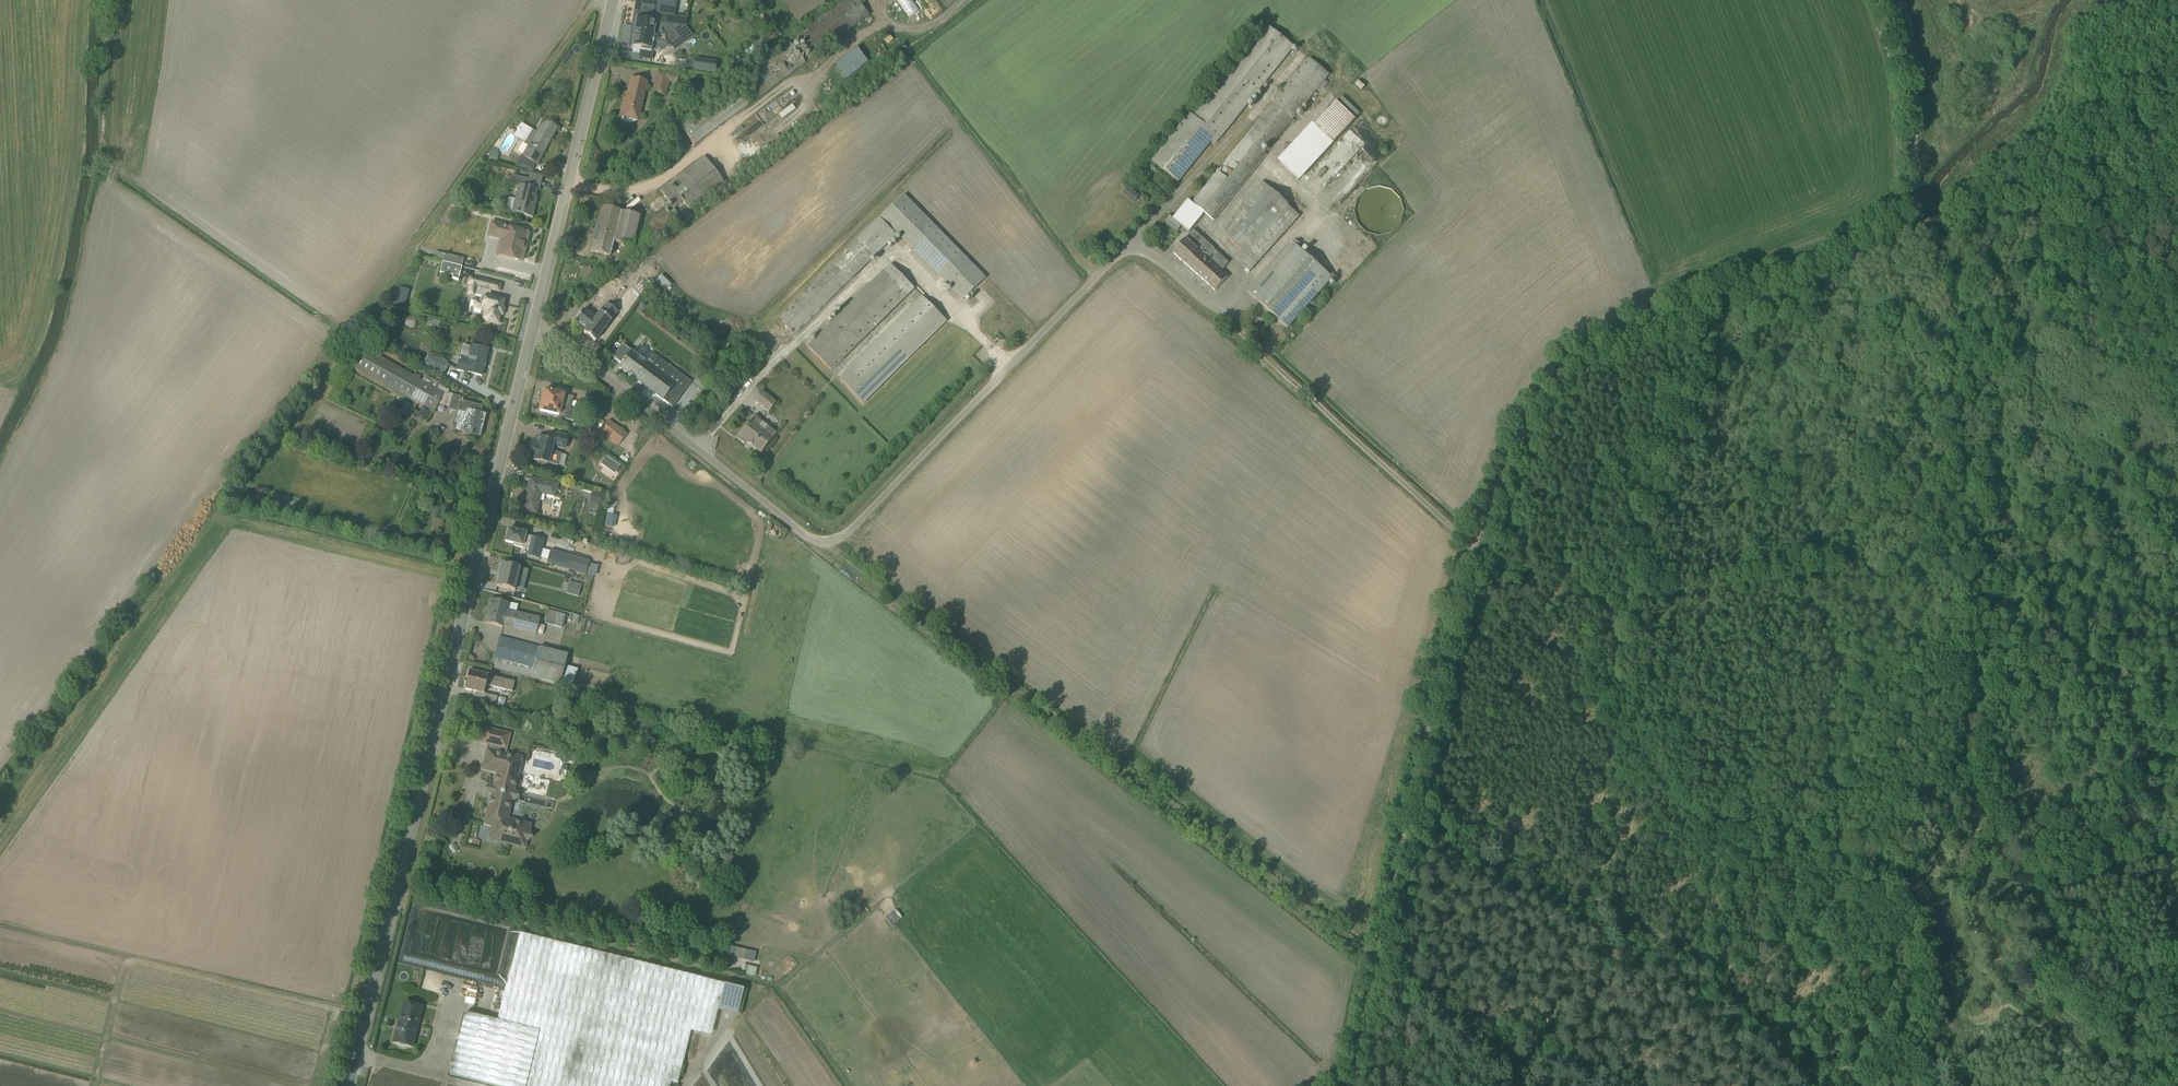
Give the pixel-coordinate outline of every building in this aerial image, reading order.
[(629,48),(640,50),(638,60),(650,61),(652,54),(663,52),(670,48),(673,52),(691,37),(685,28),(686,19),(656,15),(659,0),(636,0),(629,48)] [(813,59),(870,16),(858,0),(844,0),(796,36),(813,59)] [(1266,29),(1195,118),(1188,113),(1154,156),(1179,176),(1207,140),(1215,147),(1292,50),(1266,29)] [(741,79),(758,101),(805,65),(788,42),(741,79)] [(867,64),(857,50),(833,66),(843,81),(867,64)] [(1197,213),(1211,224),(1326,75),(1308,61),(1196,206),(1186,199),(1168,222),(1182,233),(1197,213)] [(678,77),(656,72),(651,93),(667,96),(669,84),(676,86),(678,77)] [(637,126),(647,84),(631,80),(626,101),(623,100),(619,118),(622,118),(621,122),(637,126)] [(731,86),(678,126),(694,147),(747,107),(731,86)] [(801,100),(756,131),(762,140),(807,110),(801,100)] [(1279,162),(1301,183),(1359,121),(1340,103),(1317,127),(1314,124),(1279,162)] [(534,166),(537,167),(557,128),(542,120),(536,132),(521,124),(514,138),(528,146),(522,158),(519,157),(514,167),(531,172),(534,166)] [(723,189),(703,159),(659,190),(672,209),(683,201),(690,212),(723,189)] [(508,199),(504,212),(532,219),(540,187),(539,187),(542,178),(529,175),(527,181),(511,176),(512,174),(503,171),(500,182),(517,187),(514,201),(508,199)] [(1242,265),(1252,274),(1303,215),(1265,183),(1244,207),(1252,213),(1232,237),(1251,253),(1242,265)] [(1141,197),(1133,190),(1132,192),(1128,188),(1125,192),(1136,202),(1141,197)] [(1398,217),(1399,213),(1398,208),(1396,203),(1394,199),(1391,196),(1387,193),(1383,190),(1377,189),(1372,189),(1367,190),(1363,191),(1359,194),(1356,197),(1353,201),(1351,205),(1350,209),(1350,214),(1350,218),(1352,223),(1354,228),(1358,232),(1362,235),(1366,236),(1372,237),(1376,238),(1379,237),(1384,236),(1388,233),(1392,230),(1395,226),(1397,222),(1398,217)] [(906,196),(783,317),(799,334),(902,234),(965,298),(986,277),(906,196)] [(613,243),(632,247),(639,217),(602,208),(591,253),(610,257),(613,243)] [(637,244),(632,247),(637,254),(681,220),(673,211),(669,214),(666,210),(648,224),(651,228),(634,241),(637,244)] [(495,256),(522,263),(529,234),(505,228),(506,227),(490,223),(486,238),(499,242),(495,256)] [(1193,233),(1173,255),(1214,292),(1229,276),(1223,270),(1228,265),(1193,233)] [(1251,293),(1294,327),(1333,277),(1290,244),(1251,293)] [(432,261),(441,263),(462,268),(463,260),(434,253),(432,261)] [(441,263),(439,275),(459,279),(462,268),(441,263)] [(893,264),(810,345),(833,368),(915,287),(893,264)] [(608,288),(616,300),(645,280),(636,268),(608,288)] [(662,275),(656,282),(666,292),(672,285),(662,275)] [(502,287),(468,278),(466,286),(469,287),(466,296),(474,298),(471,310),(483,313),(481,321),(497,326),(503,302),(493,299),(494,293),(500,294),(502,287)] [(405,306),(409,291),(400,289),(396,304),(405,306)] [(925,296),(842,377),(865,400),(948,319),(925,296)] [(595,342),(609,322),(597,313),(594,317),(583,309),(573,323),(585,331),(582,334),(595,342)] [(429,319),(428,325),(440,327),(441,321),(429,319)] [(880,338),(875,333),(864,343),(869,349),(880,338)] [(461,398),(447,394),(449,391),(424,377),(422,381),(358,345),(347,364),(339,360),(325,385),(340,393),(353,370),(421,408),(415,420),(423,424),(430,413),(433,414),(437,407),(456,412),(452,430),(479,437),(484,415),(480,415),(482,408),(460,402),(461,398)] [(457,371),(482,377),(488,350),(471,347),(470,347),(463,346),(457,371)] [(635,355),(621,346),(612,359),(621,365),(618,369),(672,409),(691,383),(652,354),(650,356),(640,349),(635,355)] [(423,363),(422,366),(442,377),(448,366),(427,354),(426,356),(419,352),(415,359),(423,363)] [(763,387),(753,400),(768,412),(778,400),(763,387)] [(573,398),(544,392),(539,412),(560,417),(559,420),(576,424),(578,414),(570,412),(573,398)] [(751,415),(736,434),(760,453),(775,433),(751,415)] [(608,422),(600,434),(618,447),(627,435),(608,422)] [(547,441),(536,439),(533,452),(530,451),(528,460),(557,468),(560,455),(552,453),(553,449),(564,451),(568,438),(549,433),(547,441)] [(620,468),(610,461),(606,466),(616,473),(620,468)] [(529,480),(521,512),(536,515),(541,496),(555,499),(558,487),(529,480)] [(602,496),(591,493),(589,502),(600,505),(602,496)] [(508,531),(505,543),(513,545),(512,547),(528,551),(526,557),(539,560),(544,541),(525,536),(525,535),(508,531)] [(550,551),(546,564),(585,575),(588,562),(550,551)] [(527,571),(501,565),(497,579),(498,579),(496,588),(513,592),(515,581),(524,583),(527,571)] [(484,624),(535,637),(540,619),(516,613),(518,606),(509,604),(509,606),(490,601),(484,624)] [(549,613),(545,626),(548,627),(563,631),(566,618),(549,613)] [(611,616),(608,624),(641,634),(643,628),(627,623),(627,621),(611,616)] [(499,637),(491,668),(572,689),(577,670),(564,667),(568,655),(557,653),(499,637)] [(514,683),(469,672),(464,691),(476,694),(474,703),(495,708),(497,698),(484,694),(486,686),(512,693),(514,683)] [(482,771),(494,774),(482,826),(491,828),(488,842),(526,851),(532,826),(509,820),(524,759),(505,755),(510,735),(484,729),(480,744),(488,746),(482,771)] [(894,926),(905,917),(898,909),(887,918),(894,926)] [(702,980),(518,934),(496,1022),(464,1014),(449,1074),(498,1085),(670,1085),(671,1082),(677,1083),(702,980)] [(742,970),(743,964),(755,966),(757,950),(728,946),(725,968),(742,970)] [(757,975),(757,966),(744,966),(743,975),(757,975)] [(743,990),(723,985),(717,1010),(736,1015),(743,990)] [(412,1049),(423,1007),(404,1002),(392,1044),(412,1049)]
